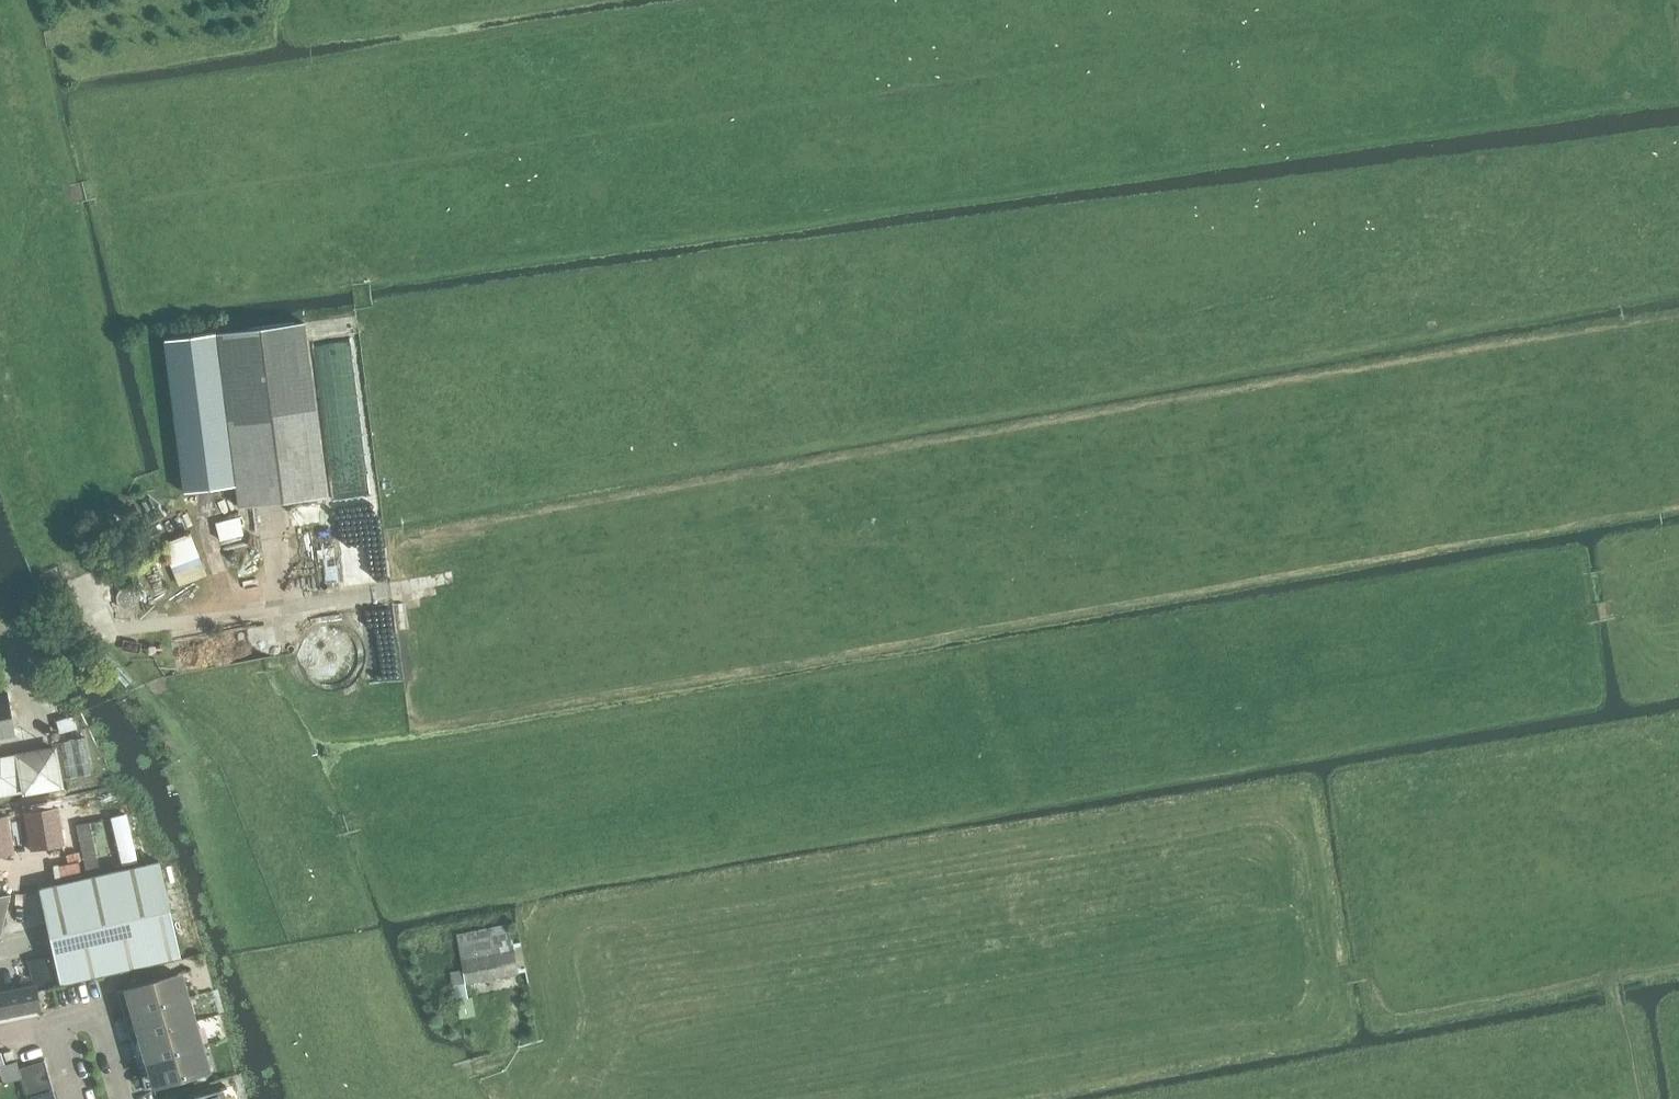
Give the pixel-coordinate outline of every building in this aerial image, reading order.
[(216,333),(164,340),(184,492),(236,485),(239,507),(326,496),(303,322),(216,333)] [(135,503),(109,517),(117,531),(119,530),(143,516),(135,503)] [(239,517),(215,523),(218,539),(243,534),(239,517)] [(192,536),(163,548),(179,587),(208,575),(192,536)] [(366,664),(367,657),(366,650),(364,643),(361,637),(357,632),(351,627),(345,624),(338,622),(331,621),(324,622),(318,624),(311,627),(306,632),(301,637),(298,643),(296,650),(295,657),(296,664),(298,671),(301,677),(306,682),(311,687),(317,690),(324,692),(331,693),(338,692),(345,690),(351,687),(356,682),(361,677),(364,671),(366,664)] [(9,695),(0,696),(0,737),(16,734),(9,695)] [(13,754),(0,756),(0,796),(21,793),(13,754)] [(86,803),(88,816),(114,813),(112,799),(86,803)] [(58,806),(24,812),(31,850),(64,844),(58,806)] [(126,814),(111,817),(122,864),(137,861),(126,814)] [(0,816),(0,855),(13,853),(7,815),(0,816)] [(89,821),(76,824),(87,871),(100,869),(89,821)] [(79,857),(54,863),(57,876),(82,870),(79,857)] [(159,861),(39,888),(60,982),(180,955),(159,861)] [(11,893),(0,895),(0,937),(11,893)] [(468,997),(464,983),(518,974),(513,939),(509,921),(455,932),(462,968),(450,971),(460,1017),(476,1014),(473,996),(468,997)] [(59,981),(54,955),(33,960),(39,986),(59,981)] [(117,990),(124,1015),(184,997),(177,972),(117,990)] [(0,991),(0,1017),(40,1009),(35,984),(0,991)] [(124,1015),(131,1039),(191,1021),(184,997),(124,1015)] [(131,1039),(138,1063),(198,1045),(191,1021),(131,1039)] [(198,1045),(138,1063),(145,1088),(191,1074),(193,1082),(206,1078),(204,1070),(206,1070),(198,1045)] [(5,1061),(14,1058),(11,1050),(3,1053),(5,1061)] [(2,1083),(22,1078),(16,1060),(4,1064),(1,1051),(0,1052),(0,1074),(2,1083)] [(44,1060),(19,1067),(23,1081),(49,1073),(44,1058),(43,1058),(44,1060)] [(53,1087),(49,1073),(23,1081),(27,1095),(53,1087)] [(53,1087),(27,1095),(28,1098),(56,1098),(53,1087)] [(221,1089),(185,1098),(224,1098),(221,1089)]
